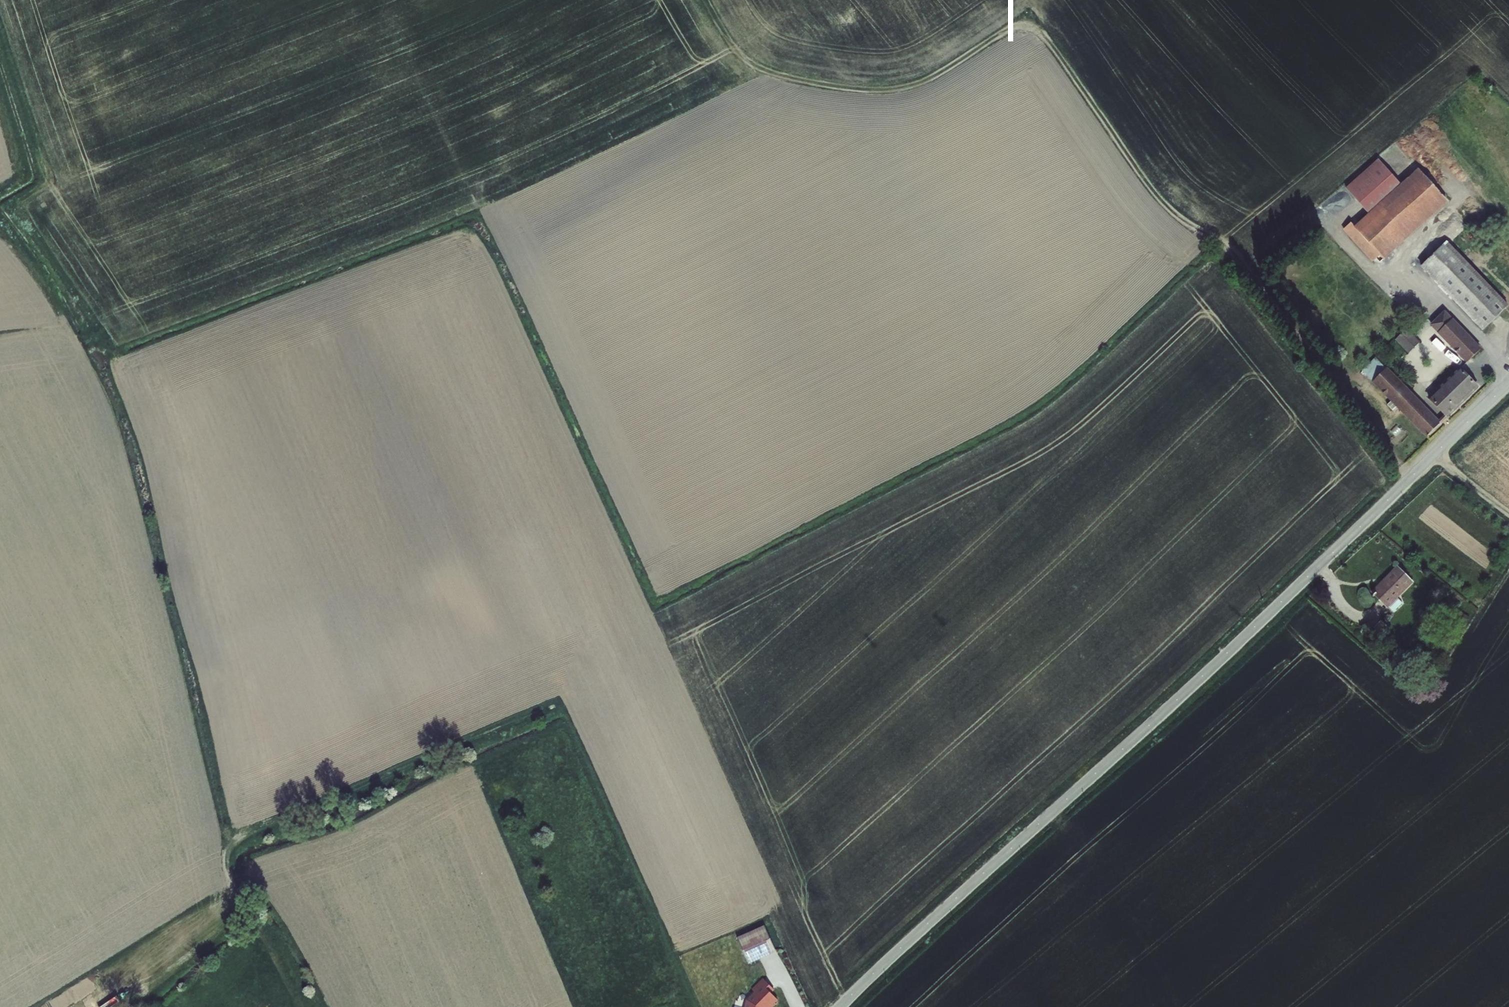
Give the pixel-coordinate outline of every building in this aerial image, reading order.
[(1346,188),(1368,215),(1400,186),(1379,160),(1346,188)] [(1445,204),(1416,172),(1400,186),(1368,215),(1353,228),(1381,260),(1445,204)] [(1481,332),(1508,307),(1449,243),(1422,267),(1481,332)] [(1481,351),(1446,313),(1433,325),(1468,363),(1481,351)] [(1422,344),(1411,331),(1398,342),(1408,354),(1422,344)] [(1439,425),(1389,370),(1375,383),(1425,438),(1439,425)] [(1476,389),(1460,372),(1429,401),(1446,418),(1476,389)] [(1413,583),(1398,569),(1373,594),(1388,609),(1413,583)] [(1398,600),(1389,608),(1393,612),(1402,605),(1398,600)] [(1372,617),(1367,622),(1376,631),(1381,625),(1372,617)] [(764,926),(737,939),(748,963),(775,951),(764,926)] [(774,1004),(773,1003),(777,999),(770,992),(773,988),(763,978),(752,989),(755,992),(747,999),(745,1006),(772,1006),(774,1004)]
